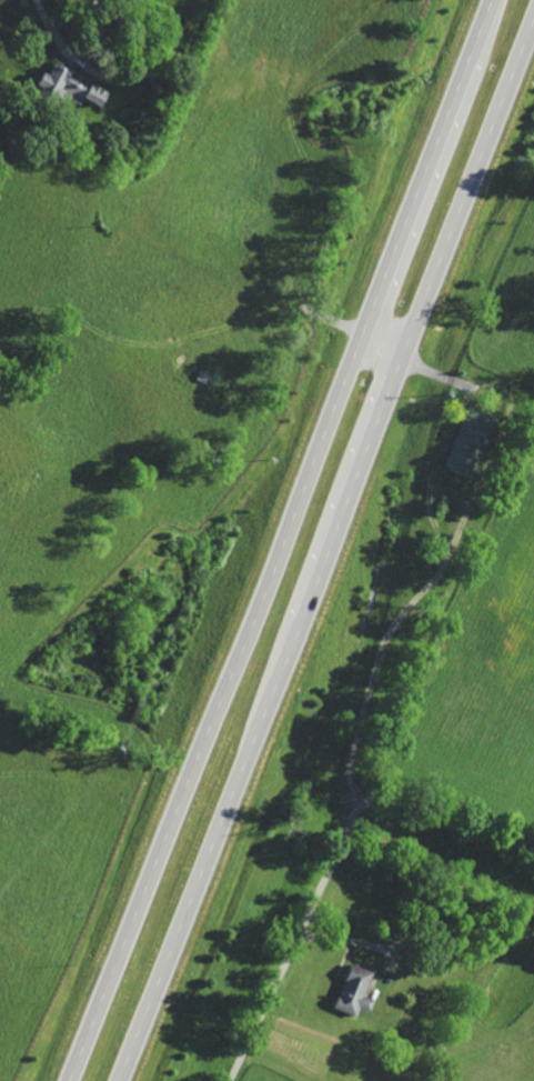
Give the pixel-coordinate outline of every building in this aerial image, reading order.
[(111,111),(117,94),(88,84),(90,76),(59,66),(51,91),(111,111)] [(450,468),(479,479),(502,418),(473,407),(450,468)] [(364,1018),(367,1009),(379,1013),(383,1001),(372,997),(381,973),(357,965),(341,1010),(364,1018)]
